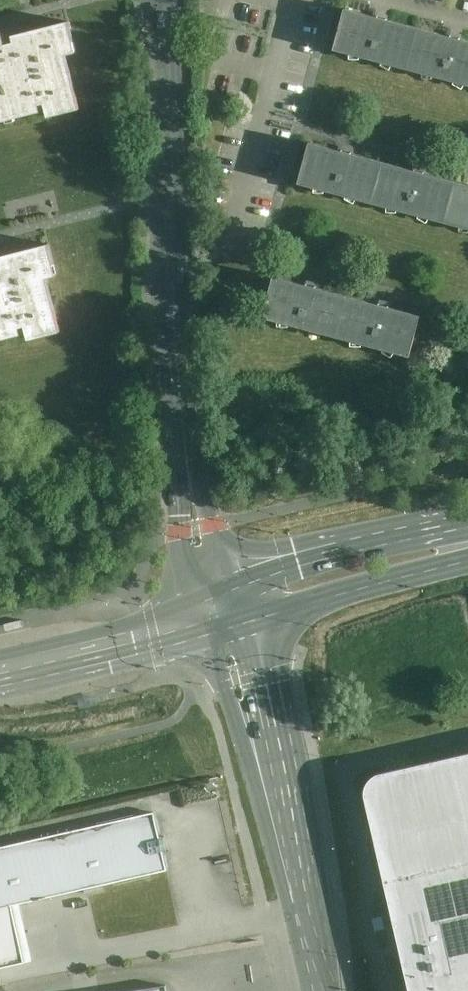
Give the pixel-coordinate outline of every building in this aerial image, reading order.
[(346,4),(334,47),(467,84),(467,38),(457,35),(380,13),(346,4)] [(44,111),(45,120),(81,111),(65,50),(71,50),(64,22),(0,37),(0,121),(44,111)] [(380,156),(306,137),(293,187),(367,206),(380,156)] [(453,175),(380,156),(367,206),(440,225),(453,175)] [(453,175),(440,225),(467,232),(467,179),(453,175)] [(22,329),(27,328),(30,341),(62,333),(49,279),(58,277),(51,245),(0,257),(0,342),(24,337),(22,329)] [(347,295),(273,276),(262,317),(335,337),(347,295)] [(420,315),(347,295),(335,337),(409,357),(420,315)] [(365,782),(414,990),(467,990),(467,759),(365,782)] [(27,956),(14,899),(167,865),(154,807),(0,841),(0,962),(27,956)] [(72,989),(72,990),(168,990),(166,976),(72,989)]
